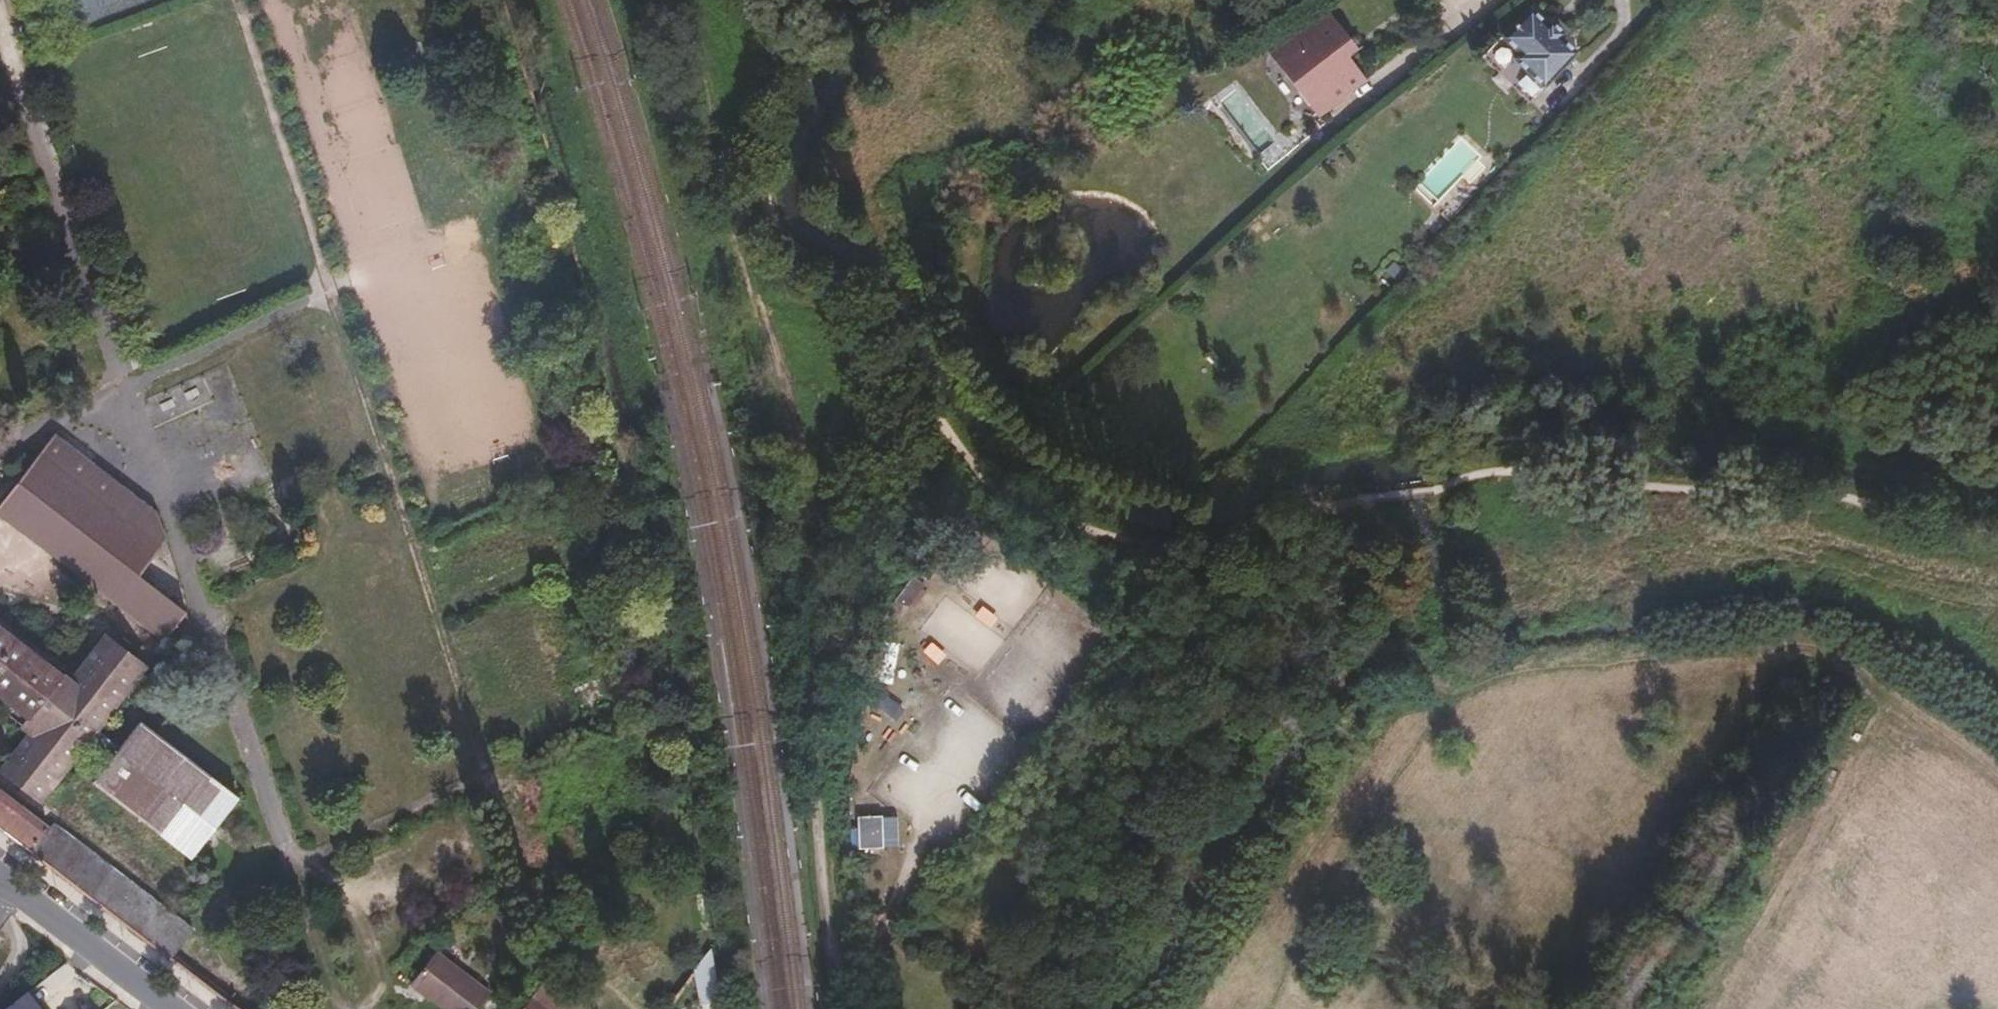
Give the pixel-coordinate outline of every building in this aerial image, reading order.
[(1571,28),(1558,14),(1551,21),(1536,6),(1508,33),(1488,52),(1537,100),(1550,86),(1583,50),(1566,33),(1571,28)] [(1565,7),(1558,14),(1571,28),(1578,21),(1565,7)] [(1339,99),(1364,82),(1349,60),(1358,53),(1331,15),(1303,36),(1312,50),(1294,63),(1321,102),(1334,92),(1339,99)] [(1368,88),(1364,82),(1339,99),(1344,105),(1368,88)] [(0,507),(0,520),(157,646),(181,616),(145,588),(134,579),(156,552),(101,509),(115,489),(53,440),(0,507)] [(101,509),(156,552),(161,545),(151,517),(115,489),(101,509)] [(156,552),(134,579),(145,588),(166,560),(156,552)] [(35,729),(0,774),(39,804),(144,670),(105,638),(69,685),(0,632),(0,701),(35,729)] [(90,786),(185,861),(206,835),(233,802),(137,726),(90,786)] [(167,960),(187,933),(52,827),(47,834),(0,798),(0,832),(167,960)] [(881,818),(857,819),(858,850),(882,850),(881,818)] [(702,1008),(712,1008),(722,1006),(709,952),(693,974),(702,1008)] [(441,1008),(481,1008),(490,996),(436,956),(413,988),(441,1008)] [(521,1008),(556,1008),(562,999),(538,983),(521,1008)] [(13,1008),(44,1008),(34,995),(13,1008)] [(232,1008),(250,1008),(232,996),(226,1004),(232,1008)]
